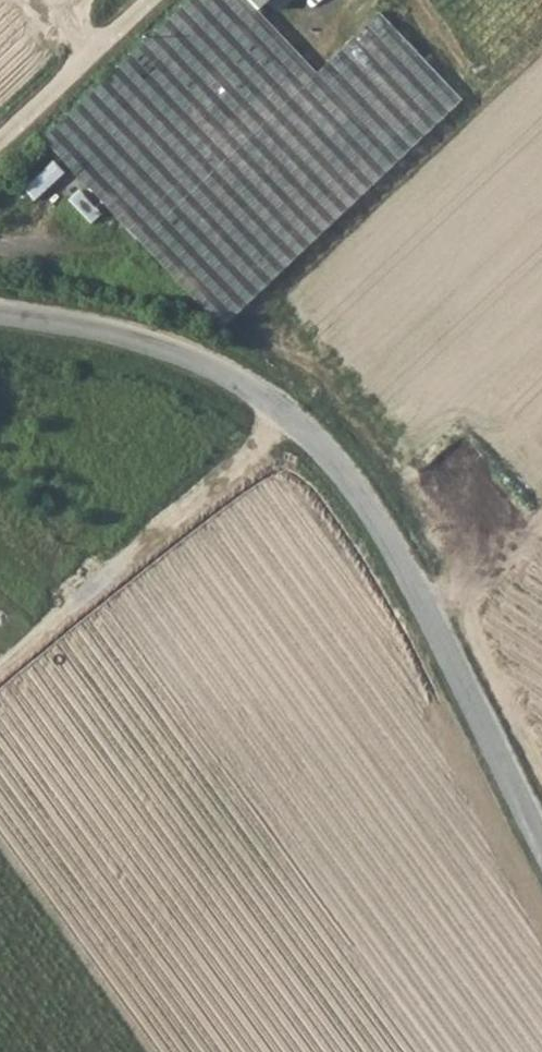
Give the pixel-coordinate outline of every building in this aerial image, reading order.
[(414,140),(332,54),(280,0),(184,0),(57,121),(237,309),(414,140)] [(400,0),(387,0),(345,41),(428,128),(478,79),(400,0)] [(414,140),(428,128),(345,41),(332,54),(414,140)]
